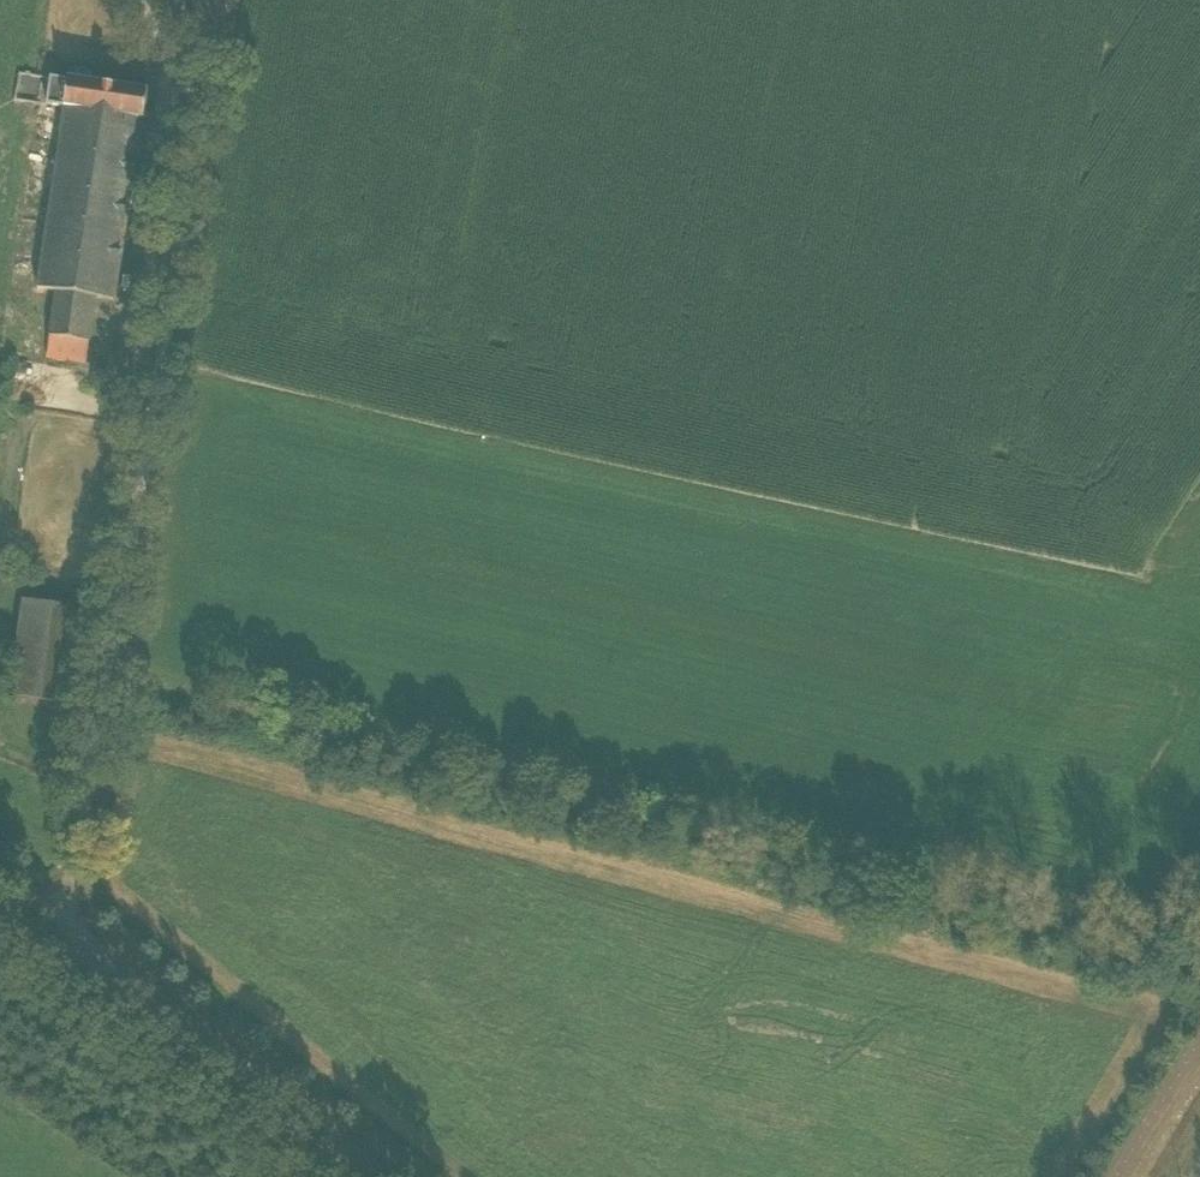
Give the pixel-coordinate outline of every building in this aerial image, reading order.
[(48,357),(86,363),(96,297),(115,300),(143,118),(144,119),(149,91),(50,77),(46,106),(66,108),(38,290),(58,293),(48,357)] [(68,701),(80,605),(23,598),(12,694),(68,701)]
